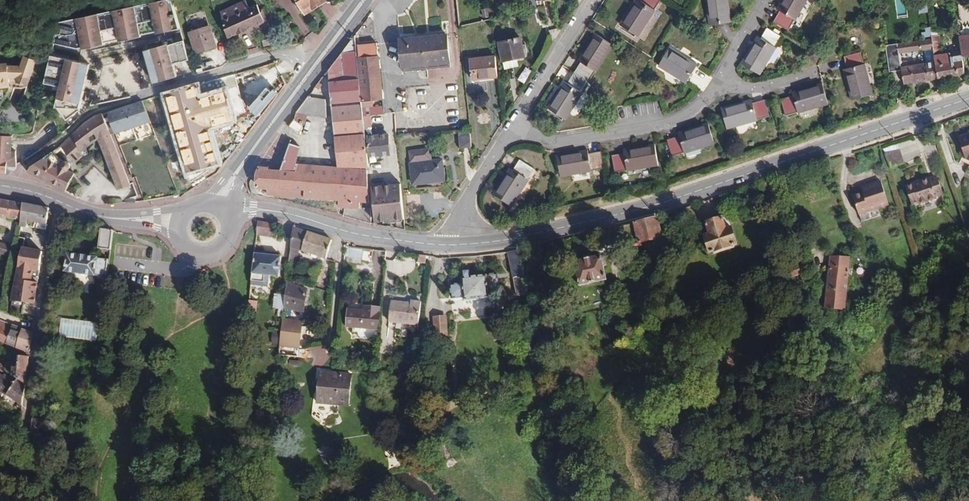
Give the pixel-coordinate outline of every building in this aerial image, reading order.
[(180,28),(172,0),(165,0),(55,25),(51,46),(76,52),(124,41),(180,28)] [(229,38),(264,22),(259,11),(257,5),(249,8),(245,0),(220,12),(229,38)] [(305,14),(325,1),(324,0),(296,0),(305,14)] [(619,25),(637,36),(654,10),(653,9),(659,0),(635,0),(619,25)] [(709,25),(731,22),(728,0),(706,0),(709,25)] [(773,21),(787,30),(794,19),(795,20),(796,19),(803,6),(807,0),(782,0),(777,9),(779,10),(773,21)] [(895,19),(907,18),(906,0),(894,0),(895,19)] [(918,6),(920,14),(929,12),(927,4),(918,6)] [(801,22),(808,9),(803,6),(796,19),(801,22)] [(963,60),(968,59),(968,8),(959,9),(961,25),(959,26),(963,60)] [(190,33),(196,53),(216,46),(209,26),(190,33)] [(757,36),(741,64),(760,75),(776,47),(775,46),(781,36),(766,27),(760,38),(757,36)] [(564,81),(547,108),(566,120),(582,93),(581,92),(595,71),(596,72),(613,45),(594,33),(577,60),(580,62),(566,83),(564,81)] [(450,67),(447,34),(423,36),(427,69),(450,67)] [(368,202),(365,133),(354,35),(323,77),(328,77),(331,98),(334,136),(335,142),(319,143),(319,166),(296,164),(300,147),(289,143),(280,169),(269,169),(269,167),(258,166),(257,188),(267,189),(267,194),(278,196),(303,198),(303,197),(338,201),(338,207),(344,208),(344,215),(370,223),(370,208),(360,207),(360,203),(368,202)] [(427,69),(423,36),(400,39),(403,72),(427,69)] [(965,74),(962,55),(950,57),(950,53),(941,54),(939,36),(932,37),(932,38),(934,48),(935,54),(936,61),(938,78),(965,74)] [(524,57),(520,37),(498,42),(502,62),(516,58),(524,57)] [(934,48),(932,38),(898,43),(899,53),(934,48)] [(179,64),(173,45),(172,40),(143,46),(149,68),(154,84),(177,78),(173,65),(179,64)] [(189,61),(184,42),(173,45),(179,64),(189,61)] [(358,57),(365,127),(371,127),(370,115),(383,114),(376,43),(358,45),(359,57),(358,57)] [(899,53),(898,43),(885,45),(889,72),(902,70),(901,67),(901,60),(899,53)] [(814,61),(820,51),(811,46),(805,56),(814,61)] [(670,47),(658,66),(685,83),(697,64),(670,47)] [(843,69),(851,100),(872,95),(865,64),(863,64),(860,52),(843,56),(846,68),(843,69)] [(936,61),(935,54),(923,57),(924,63),(936,61)] [(497,77),(495,56),(469,59),(471,80),(497,77)] [(35,61),(24,58),(21,68),(7,67),(0,68),(0,85),(2,84),(1,80),(9,79),(17,80),(16,82),(17,84),(26,87),(28,86),(35,61)] [(84,88),(88,67),(48,58),(41,99),(50,100),(61,112),(78,113),(84,88)] [(518,66),(516,58),(502,62),(504,70),(518,66)] [(938,78),(936,61),(924,63),(907,66),(901,67),(902,70),(904,84),(938,78)] [(235,74),(195,86),(198,97),(224,90),(232,116),(246,112),(235,74)] [(9,79),(1,80),(2,84),(0,85),(0,89),(10,88),(9,79)] [(792,96),(781,99),(785,116),(798,113),(798,114),(828,106),(822,84),(792,92),(792,96)] [(195,86),(162,95),(185,176),(222,165),(212,130),(234,124),(232,116),(224,90),(198,97),(195,86)] [(326,118),(325,99),(307,97),(296,113),(326,118)] [(151,123),(142,100),(109,111),(108,112),(115,134),(151,123)] [(752,100),(721,109),(727,130),(757,122),(758,120),(769,117),(765,100),(752,103),(752,100)] [(112,139),(102,114),(94,116),(84,122),(64,142),(59,146),(64,151),(66,154),(67,154),(75,162),(83,156),(80,152),(85,149),(98,140),(118,191),(130,185),(112,139)] [(297,132),(302,126),(294,119),(289,126),(297,132)] [(47,146),(63,132),(51,121),(40,130),(45,135),(35,143),(41,150),(47,146)] [(330,136),(330,132),(328,132),(328,123),(320,124),(319,143),(335,142),(334,136),(330,136)] [(679,136),(666,140),(671,157),(684,153),(684,154),(698,150),(714,145),(708,124),(678,133),(679,136)] [(967,132),(968,133),(957,136),(961,147),(964,158),(968,161),(968,131),(967,132)] [(471,141),(470,132),(458,133),(459,141),(471,141)] [(387,134),(367,136),(369,156),(389,154),(387,134)] [(14,152),(12,151),(12,136),(0,136),(0,173),(7,173),(12,172),(16,168),(16,163),(14,152)] [(654,145),(623,151),(624,154),(611,156),(614,173),(627,171),(627,172),(658,167),(654,145)] [(57,157),(64,151),(59,146),(52,152),(57,157)] [(430,148),(409,151),(413,183),(444,180),(442,160),(432,161),(430,148)] [(901,164),(897,150),(882,155),(887,169),(901,164)] [(591,171),(604,169),(601,152),(588,154),(588,151),(557,156),(560,178),(592,172),(591,171)] [(74,174),(69,170),(70,169),(70,167),(70,165),(69,164),(68,163),(67,162),(66,161),(62,161),(57,157),(52,152),(32,165),(26,172),(65,193),(74,174)] [(510,169),(493,195),(511,207),(529,181),(528,180),(534,170),(520,160),(513,171),(510,169)] [(936,176),(905,186),(911,206),(918,203),(919,205),(937,200),(936,197),(943,195),(936,176)] [(888,206),(880,181),(865,186),(867,191),(863,193),(862,192),(852,195),(859,216),(878,209),(888,206)] [(403,219),(400,184),(370,187),(373,222),(403,219)] [(23,204),(0,200),(0,218),(21,221),(23,204)] [(46,226),(49,209),(23,204),(21,221),(20,227),(27,228),(28,223),(40,225),(46,226)] [(710,225),(705,228),(711,245),(738,237),(733,219),(727,220),(724,209),(707,214),(710,225)] [(861,222),(880,216),(878,209),(859,216),(861,222)] [(662,238),(657,217),(646,220),(650,241),(662,238)] [(650,241),(646,220),(620,227),(624,243),(637,240),(638,245),(643,243),(650,241)] [(39,231),(40,225),(28,223),(27,228),(39,231)] [(273,237),(274,225),(258,224),(256,235),(273,237)] [(326,259),(330,244),(331,241),(293,228),(289,261),(296,262),(299,250),(326,259)] [(111,254),(113,235),(102,233),(99,252),(111,254)] [(653,255),(650,241),(643,243),(646,256),(653,255)] [(0,243),(0,254),(8,256),(10,246),(0,243)] [(360,265),(362,253),(345,248),(344,263),(346,263),(360,265)] [(35,305),(42,254),(37,253),(23,250),(12,302),(35,305)] [(279,277),(281,257),(271,255),(264,255),(265,252),(254,251),(250,284),(269,287),(270,277),(279,277)] [(529,292),(519,252),(507,253),(516,295),(529,292)] [(601,256),(573,263),(579,287),(607,281),(601,256)] [(830,256),(825,309),(845,311),(849,257),(830,256)] [(109,283),(111,266),(69,260),(66,278),(109,283)] [(451,277),(452,292),(465,291),(465,293),(490,291),(490,284),(500,283),(498,271),(488,272),(488,268),(462,271),(463,276),(451,277)] [(303,313),(306,290),(293,286),(293,282),(287,280),(284,309),(303,313)] [(765,286),(766,292),(779,289),(777,283),(765,286)] [(284,309),(285,296),(277,295),(275,309),(284,309)] [(256,311),(257,302),(248,301),(247,310),(256,311)] [(419,326),(421,302),(411,301),(410,304),(391,302),(389,322),(419,326)] [(379,330),(381,308),(363,307),(363,310),(347,309),(346,328),(379,330)] [(434,316),(433,331),(446,331),(446,317),(434,316)] [(299,348),(302,322),(283,320),(279,346),(299,348)] [(12,325),(0,321),(0,340),(7,344),(12,325)] [(97,325),(62,321),(60,337),(96,341),(97,325)] [(19,349),(22,330),(12,325),(7,344),(19,349)] [(538,334),(536,325),(518,329),(521,338),(538,334)] [(29,352),(32,333),(30,333),(22,330),(19,349),(29,352)] [(539,347),(537,338),(522,341),(524,351),(539,347)] [(25,384),(29,357),(18,357),(17,368),(13,368),(12,376),(17,379),(25,384)] [(17,379),(12,376),(6,372),(3,376),(0,374),(0,402),(5,396),(6,397),(6,396),(17,379)] [(320,372),(317,404),(348,406),(351,375),(320,372)] [(414,384),(415,375),(401,373),(401,382),(414,384)] [(21,409),(25,384),(17,379),(6,396),(16,403),(15,407),(21,409)] [(41,445),(44,421),(33,419),(29,443),(41,445)]
